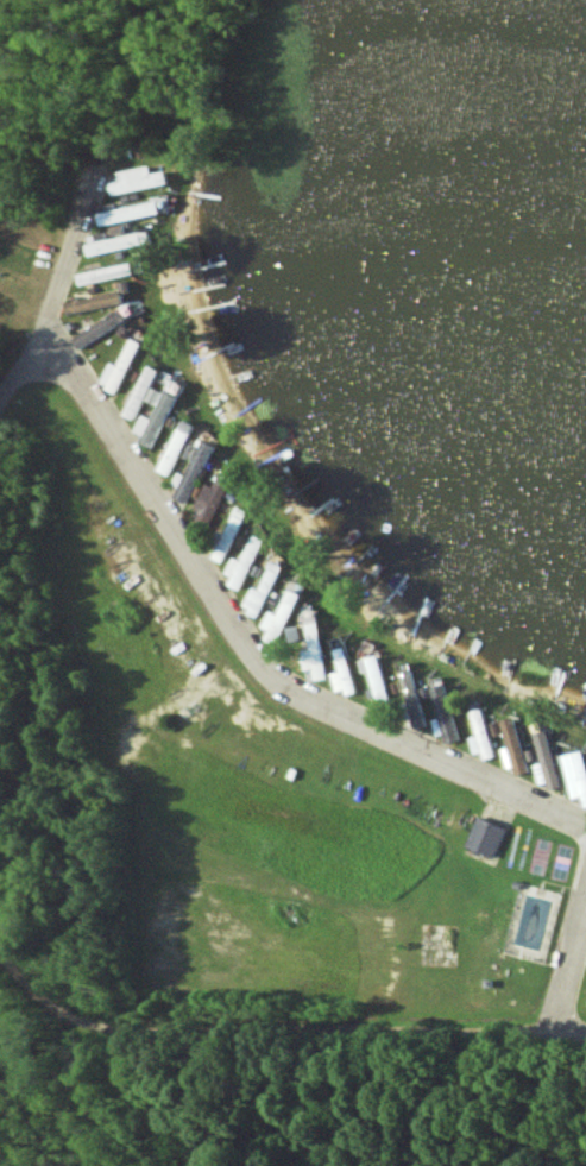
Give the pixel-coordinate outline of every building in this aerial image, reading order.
[(122,170),(124,181),(115,182),(117,193),(174,185),(172,171),(156,173),(156,166),(122,170)] [(165,214),(163,201),(99,213),(101,225),(165,214)] [(109,225),(111,238),(129,236),(127,222),(109,225)] [(94,256),(153,243),(151,231),(109,240),(107,233),(90,237),(94,256)] [(141,272),(138,260),(82,274),(85,287),(141,272)] [(69,303),(72,315),(127,301),(124,289),(69,303)] [(129,319),(122,309),(76,336),(82,346),(129,319)] [(142,341),(133,338),(122,366),(112,362),(103,385),(123,393),(142,341)] [(179,395),(156,385),(163,370),(150,364),(128,415),(138,419),(146,400),(158,405),(153,416),(146,414),(137,437),(158,446),(179,395)] [(185,422),(162,471),(174,476),(196,427),(185,422)] [(179,486),(180,486),(175,497),(191,504),(211,454),(196,447),(179,486)] [(197,525),(209,531),(236,481),(225,475),(218,486),(212,483),(198,509),(204,512),(197,525)] [(242,532),(253,511),(242,506),(232,527),(242,532)] [(236,557),(228,574),(236,577),(232,585),(245,591),(268,539),(257,534),(245,561),(236,557)] [(271,630),(266,639),(279,645),(304,595),(293,589),(281,614),(272,610),(264,626),(271,630)] [(324,648),(322,623),(310,624),(312,649),(324,648)] [(337,649),(341,671),(334,673),(338,695),(357,691),(349,647),(337,649)] [(316,669),(317,680),(329,679),(325,654),(305,658),(307,670),(316,669)] [(361,661),(364,674),(372,672),(383,712),(396,709),(381,655),(361,661)] [(407,705),(423,701),(415,670),(399,674),(407,705)] [(439,735),(448,733),(450,743),(462,740),(448,685),(434,688),(442,717),(435,720),(439,735)] [(476,754),(485,752),(487,760),(498,757),(486,708),(474,711),(480,735),(472,737),(476,754)] [(504,750),(511,769),(518,767),(521,775),(534,771),(518,718),(506,722),(514,747),(504,750)] [(541,764),(548,791),(567,786),(552,731),(538,735),(546,762),(541,764)] [(585,797),(585,751),(567,755),(577,799),(585,797)] [(509,828),(479,815),(466,845),(496,858),(509,828)]
